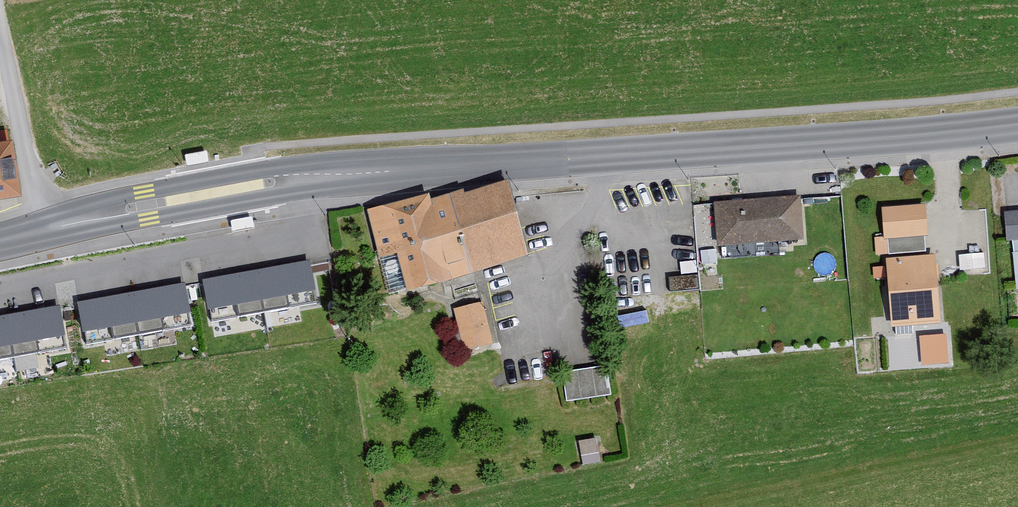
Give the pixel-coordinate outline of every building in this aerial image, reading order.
[(0,147),(0,200),(18,197),(8,145),(0,147)] [(428,201),(427,195),(364,212),(377,261),(397,256),(408,293),(529,260),(509,187),(464,201),(461,192),(428,201)] [(800,240),(797,199),(713,204),(716,246),(800,240)] [(924,237),(923,208),(879,210),(881,239),(924,237)] [(1002,213),(1004,243),(1017,242),(1017,212),(1002,213)] [(308,257),(200,277),(209,324),(317,305),(308,257)] [(938,327),(932,257),(884,261),(890,331),(938,327)] [(182,277),(74,297),(82,344),(191,324),(182,277)] [(0,310),(0,358),(64,347),(55,300),(0,310)] [(488,344),(478,305),(450,312),(460,351),(488,344)] [(919,331),(920,362),(950,361),(948,329),(919,331)] [(607,397),(602,366),(560,373),(565,403),(607,397)] [(597,462),(594,438),(577,441),(580,464),(597,462)]
